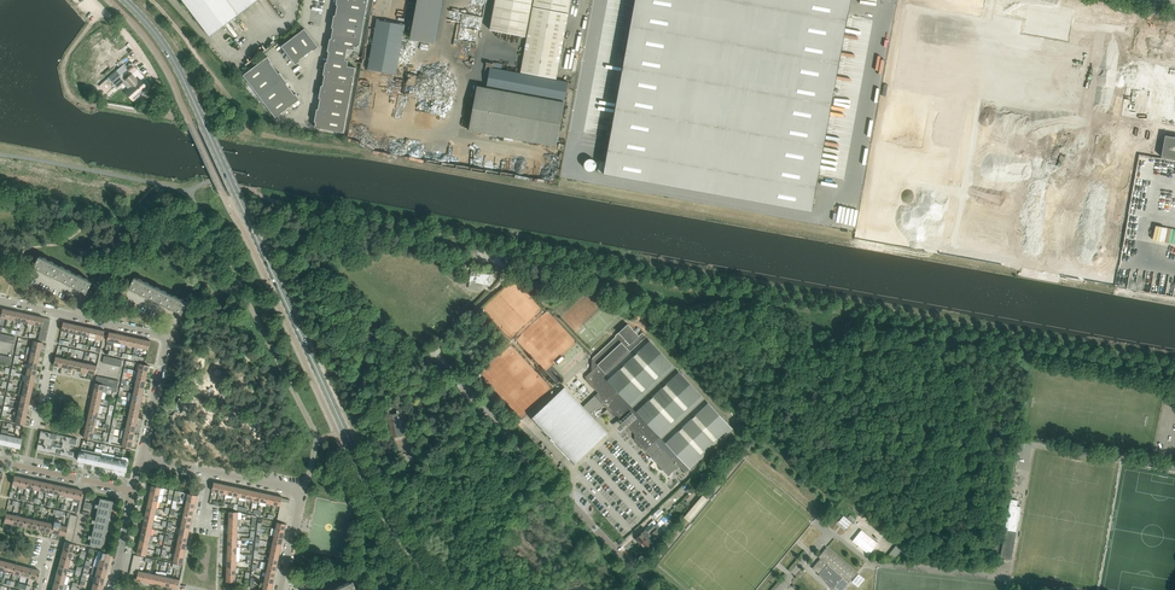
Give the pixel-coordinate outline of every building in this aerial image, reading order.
[(209,36),(257,0),(182,0),(209,36)] [(336,4),(337,4),(336,10),(365,15),(367,3),(349,0),(337,0),(336,4)] [(409,32),(434,37),(441,0),(415,0),(409,32)] [(490,29),(525,36),(532,0),(495,0),(490,29)] [(533,5),(568,12),(571,0),(534,0),(533,5)] [(707,192),(742,0),(634,0),(605,161),(599,160),(597,172),(603,173),(707,192)] [(707,192),(811,211),(847,14),(848,14),(850,0),(742,0),(707,192)] [(903,4),(889,81),(1079,116),(1091,46),(1019,33),(1021,20),(993,15),(992,20),(903,4)] [(556,78),(568,14),(533,7),(527,36),(520,72),(556,78)] [(334,15),(333,21),(363,27),(365,15),(336,10),(335,15),(334,15)] [(396,75),(405,24),(376,19),(367,70),(396,75)] [(333,21),(332,28),(333,28),(332,33),(361,38),(363,27),(333,21)] [(1109,32),(1093,120),(1174,135),(1174,59),(1173,58),(1174,48),(1174,44),(1135,37),(1137,28),(1127,26),(1126,35),(1109,32)] [(304,28),(293,37),(306,54),(312,50),(313,51),(318,47),(304,28)] [(102,32),(73,56),(87,72),(116,48),(102,32)] [(330,38),(329,45),(347,48),(354,50),(355,46),(359,47),(361,38),(332,33),(331,39),(330,38)] [(293,37),(281,46),(295,64),(301,60),(300,59),(306,54),(293,37)] [(329,45),(327,51),(329,51),(328,57),(345,60),(347,48),(329,45)] [(259,53),(255,48),(245,56),(249,61),(259,53)] [(268,56),(243,75),(251,85),(274,68),(270,62),(271,62),(268,56)] [(325,62),(324,68),(354,74),(355,67),(347,66),(348,60),(345,60),(328,57),(327,62),(325,62)] [(489,75),(491,67),(491,66),(493,67),(494,65),(495,65),(494,68),(501,69),(502,63),(495,62),(495,63),(494,63),(494,64),(486,62),(484,74),(489,75)] [(123,64),(108,78),(117,88),(123,83),(119,77),(120,75),(123,73),(127,69),(123,64)] [(489,75),(487,88),(564,102),(568,82),(493,68),(491,67),(489,75)] [(274,68),(251,85),(259,96),(284,78),(280,72),(279,73),(274,68)] [(324,68),(323,74),(325,75),(324,80),(352,85),(354,74),(324,68)] [(125,81),(124,81),(125,82),(125,81),(127,80),(130,84),(128,86),(136,96),(137,97),(147,87),(143,83),(142,84),(140,81),(139,82),(138,82),(132,74),(125,81)] [(284,78),(259,96),(267,106),(290,89),(286,84),(287,83),(284,78)] [(321,85),(320,92),(350,97),(352,85),(324,80),(323,86),(321,85)] [(556,146),(564,102),(487,88),(477,86),(469,130),(556,146)] [(290,89),(267,106),(275,117),(300,99),(296,94),(295,94),(290,89)] [(320,92),(319,98),(320,98),(319,104),(348,109),(350,97),(320,92)] [(317,109),(316,115),(346,120),(348,109),(319,104),(318,109),(317,109)] [(316,115),(314,121),(316,122),(315,127),(343,132),(346,120),(316,115)] [(934,159),(954,164),(959,145),(956,144),(960,127),(952,124),(946,145),(937,143),(936,146),(928,143),(925,155),(934,157),(934,159)] [(1162,157),(1174,159),(1174,137),(1166,135),(1162,157)] [(587,169),(588,170),(590,171),(591,171),(593,170),(595,169),(596,168),(596,166),(596,165),(595,163),(594,162),(593,161),(591,160),(589,161),(588,161),(586,163),(586,164),(585,166),(586,168),(587,169)] [(947,205),(951,184),(934,181),(931,193),(936,194),(935,198),(943,200),(942,204),(947,205)] [(869,190),(865,217),(897,222),(900,201),(900,198),(904,197),(897,196),(897,201),(895,192),(889,191),(873,195),(872,190),(869,190)] [(1129,213),(1125,238),(1135,240),(1139,215),(1129,213)] [(908,239),(907,248),(922,250),(923,241),(908,239)] [(1096,250),(1094,265),(1118,269),(1122,246),(1104,243),(1102,250),(1096,250)] [(43,258),(39,256),(34,268),(35,267),(52,275),(52,276),(57,265),(53,263),(54,262),(50,260),(50,261),(47,260),(47,259),(44,257),(43,258)] [(69,285),(75,273),(71,271),(71,270),(68,269),(67,269),(67,270),(64,268),(65,267),(61,266),(61,267),(57,265),(52,276),(52,275),(70,284),(69,285)] [(469,281),(489,285),(491,274),(471,270),(469,281)] [(85,277),(85,278),(82,277),(82,276),(79,274),(78,275),(75,273),(69,285),(70,284),(87,292),(86,293),(87,293),(92,282),(88,280),(89,279),(85,277)] [(139,279),(135,277),(129,288),(129,289),(130,287),(147,296),(147,297),(153,286),(149,284),(149,283),(146,281),(145,281),(145,282),(142,281),(143,280),(142,280),(143,280),(139,278),(139,279)] [(164,306),(165,306),(170,294),(166,292),(167,291),(163,290),(162,290),(160,289),(160,288),(157,286),(156,287),(153,286),(147,297),(148,296),(165,304),(164,306)] [(180,298),(180,299),(177,298),(178,297),(177,297),(174,295),(174,296),(170,294),(165,306),(165,305),(182,313),(182,314),(188,303),(184,301),(184,300),(181,298),(180,298)] [(2,308),(0,317),(0,318),(7,319),(9,310),(2,309),(2,308)] [(7,319),(14,321),(16,311),(16,312),(9,310),(7,319)] [(16,311),(14,321),(21,322),(23,313),(16,312),(16,311)] [(29,314),(23,313),(21,322),(27,324),(29,314)] [(30,314),(29,314),(27,324),(34,325),(36,316),(29,315),(30,314)] [(43,317),(36,316),(34,325),(41,326),(41,325),(42,321),(43,317)] [(63,325),(62,331),(68,332),(70,323),(64,322),(64,321),(63,325)] [(70,323),(68,332),(75,333),(77,324),(77,325),(70,323)] [(78,325),(77,324),(75,333),(82,335),(84,326),(77,325),(78,325)] [(589,373),(588,374),(585,376),(585,380),(597,393),(582,407),(565,388),(531,419),(532,420),(537,425),(536,425),(556,446),(557,446),(558,447),(557,447),(573,463),(606,432),(595,421),(602,414),(607,409),(610,409),(615,415),(616,415),(622,421),(620,424),(623,427),(625,424),(635,434),(634,439),(668,475),(678,466),(685,472),(689,468),(691,470),(734,430),(642,332),(639,335),(628,324),(615,336),(592,359),(591,371),(591,373),(589,373)] [(91,328),(84,326),(82,335),(89,336),(91,327),(91,328)] [(91,327),(89,336),(96,338),(98,329),(91,328),(91,327)] [(104,331),(98,329),(96,338),(102,339),(102,340),(103,340),(105,330),(104,330),(104,331)] [(114,342),(116,333),(110,332),(109,331),(107,341),(108,341),(114,342)] [(123,335),(116,333),(114,342),(121,344),(123,334),(123,335)] [(123,334),(121,344),(128,345),(130,336),(123,335),(123,334)] [(136,338),(130,336),(128,345),(135,347),(137,337),(136,338)] [(137,338),(135,347),(138,347),(138,349),(141,350),(142,348),(144,339),(137,338)] [(142,348),(148,349),(148,350),(150,340),(150,341),(144,339),(142,348)] [(42,343),(33,341),(31,347),(40,349),(42,343)] [(27,347),(26,353),(30,354),(39,356),(40,349),(31,347),(27,347)] [(37,363),(39,356),(30,354),(28,361),(37,363)] [(56,356),(55,362),(54,366),(54,365),(61,367),(63,358),(56,357),(56,356)] [(61,367),(68,368),(70,360),(63,358),(61,367)] [(70,360),(68,368),(75,370),(77,361),(70,360)] [(28,361),(27,368),(36,370),(37,363),(28,361)] [(75,370),(81,371),(83,363),(77,361),(75,370)] [(83,363),(81,371),(88,373),(90,364),(83,363)] [(140,363),(138,371),(148,373),(149,365),(140,363)] [(88,373),(94,374),(95,374),(95,375),(97,365),(97,366),(90,364),(88,373)] [(27,368),(26,374),(25,375),(34,377),(35,374),(36,370),(27,368)] [(147,374),(148,373),(138,371),(138,374),(137,378),(146,380),(147,374)] [(33,383),(34,377),(25,375),(24,382),(33,383)] [(144,388),(146,380),(137,378),(135,386),(144,388)] [(21,381),(19,388),(23,388),(31,390),(33,383),(24,382),(21,381)] [(96,384),(94,390),(103,392),(106,393),(107,393),(108,390),(111,390),(112,387),(110,386),(106,385),(104,385),(102,385),(99,384),(95,383),(96,384)] [(143,395),(144,388),(135,386),(134,393),(143,395)] [(19,388),(18,395),(21,395),(30,397),(31,390),(23,388),(19,388)] [(94,390),(93,397),(101,399),(103,392),(94,390)] [(141,403),(143,395),(134,393),(132,401),(141,403)] [(21,395),(20,402),(28,404),(30,397),(21,395)] [(93,397),(91,404),(100,405),(101,399),(93,397)] [(182,414),(186,400),(179,398),(175,412),(182,414)] [(28,404),(20,402),(17,401),(15,408),(18,409),(27,411),(28,404)] [(139,410),(141,403),(132,401),(130,408),(139,410)] [(91,404),(90,410),(98,412),(102,413),(103,406),(100,405),(91,404)] [(138,418),(139,410),(130,408),(129,416),(138,418)] [(14,411),(13,415),(17,416),(25,418),(27,411),(18,409),(17,412),(14,411)] [(90,410),(88,417),(97,419),(98,412),(90,410)] [(24,424),(25,418),(17,416),(15,422),(24,425),(24,424)] [(136,425),(138,418),(129,416),(127,423),(136,425)] [(87,424),(95,426),(97,419),(88,417),(87,424)] [(134,433),(136,425),(127,423),(125,431),(134,433)] [(87,424),(85,431),(97,433),(97,430),(95,429),(95,426),(87,424)] [(0,435),(0,444),(2,444),(2,446),(5,446),(8,432),(8,431),(1,430),(1,434),(0,434),(0,435)] [(134,433),(125,431),(123,430),(121,438),(124,438),(133,440),(134,433)] [(50,433),(41,431),(39,438),(44,439),(43,445),(38,444),(37,450),(46,452),(50,433)] [(83,437),(97,441),(99,434),(97,433),(85,431),(84,437),(83,437)] [(8,446),(11,446),(14,437),(15,434),(8,432),(5,446),(7,447),(8,446)] [(50,433),(46,452),(55,454),(57,447),(52,446),(52,442),(53,440),(58,441),(59,435),(50,433)] [(57,447),(55,454),(64,456),(69,437),(59,435),(58,441),(63,442),(62,445),(62,448),(57,447)] [(21,438),(14,437),(11,446),(11,448),(14,448),(14,447),(19,448),(21,438)] [(78,439),(69,437),(64,456),(73,458),(75,452),(70,451),(71,445),(76,446),(78,439)] [(133,440),(124,438),(122,446),(131,448),(133,440)] [(78,461),(83,462),(82,463),(85,464),(88,450),(81,449),(78,461)] [(88,463),(92,464),(95,452),(88,450),(85,464),(88,464),(88,463)] [(102,453),(95,452),(92,464),(96,465),(96,466),(99,467),(101,456),(102,453)] [(101,456),(99,467),(101,467),(102,466),(105,467),(109,454),(102,452),(102,453),(101,456)] [(109,454),(105,467),(109,468),(109,469),(112,470),(115,456),(115,455),(109,454)] [(115,456),(112,470),(115,470),(115,469),(119,470),(121,460),(122,457),(115,456)] [(119,470),(119,471),(121,472),(122,471),(126,472),(128,462),(128,458),(122,457),(121,460),(119,470)] [(19,486),(21,477),(14,476),(12,484),(19,486)] [(25,487),(27,479),(21,477),(19,486),(25,487)] [(25,487),(32,489),(34,480),(27,479),(25,487)] [(41,481),(34,480),(32,489),(39,490),(41,481)] [(48,483),(41,481),(39,490),(46,492),(48,483)] [(219,492),(221,484),(214,482),(212,491),(219,492)] [(46,492),(45,495),(52,497),(53,493),(55,484),(48,483),(46,492)] [(61,486),(55,484),(53,493),(60,495),(61,486)] [(226,494),(228,485),(221,484),(219,492),(226,494)] [(152,486),(151,492),(159,494),(161,488),(152,485),(152,486)] [(232,495),(234,487),(228,485),(226,494),(232,495)] [(68,487),(61,486),(60,495),(63,495),(62,498),(66,499),(66,496),(68,487)] [(68,487),(66,496),(66,499),(73,500),(75,489),(68,487)] [(239,497),(241,488),(234,487),(232,495),(239,497)] [(246,498),(248,490),(241,488),(239,497),(246,498)] [(75,489),(73,498),(80,499),(81,493),(82,490),(75,489)] [(253,500),(255,491),(248,490),(246,498),(253,500)] [(260,502),(262,493),(255,491),(253,500),(260,502)] [(151,492),(149,499),(158,501),(159,494),(151,492)] [(187,500),(195,502),(197,496),(197,495),(188,493),(188,494),(187,500)] [(267,503),(268,494),(262,493),(260,502),(267,503)] [(273,505),(275,496),(268,494),(267,503),(273,505)] [(690,510),(695,514),(707,497),(702,494),(690,510)] [(280,506),(280,505),(281,502),(282,498),(282,497),(275,496),(273,505),(280,506)] [(96,514),(109,517),(113,501),(99,498),(98,505),(95,504),(94,507),(95,507),(97,508),(96,514)] [(149,499),(148,506),(156,508),(158,501),(149,499)] [(1010,499),(1000,557),(1011,559),(1020,507),(1017,506),(1018,500),(1010,499)] [(185,507),(194,509),(195,502),(187,500),(185,507)] [(148,506),(146,513),(155,515),(156,508),(148,506)] [(184,514),(192,516),(194,509),(185,507),(184,514)] [(6,513),(4,522),(10,523),(12,515),(6,513)] [(146,513),(145,520),(153,521),(155,515),(146,513)] [(93,529),(106,532),(109,517),(96,514),(95,520),(92,520),(92,519),(91,523),(94,523),(93,529)] [(182,521),(191,523),(192,516),(184,514),(182,521)] [(10,523),(17,525),(19,516),(12,515),(10,523)] [(19,516),(17,525),(24,526),(26,518),(19,516)] [(843,516),(841,519),(839,522),(846,528),(849,525),(851,522),(843,516)] [(24,526),(31,528),(33,519),(26,518),(24,526)] [(53,524),(51,532),(58,534),(60,525),(61,520),(54,518),(53,524)] [(33,519),(31,528),(38,529),(40,521),(33,519)] [(145,520),(143,526),(152,528),(152,525),(155,526),(156,522),(153,521),(145,520)] [(38,529),(44,531),(46,522),(40,521),(38,529)] [(181,527),(189,529),(191,523),(182,521),(181,527)] [(46,522),(44,531),(51,532),(53,524),(46,522)] [(275,529),(284,531),(286,524),(277,522),(275,529)] [(60,525),(58,534),(65,535),(65,534),(66,530),(67,527),(60,525)] [(143,526),(142,533),(150,535),(152,528),(143,526)] [(179,534),(188,536),(189,529),(181,527),(179,534)] [(89,545),(102,548),(106,532),(93,529),(91,536),(89,535),(88,535),(87,538),(88,538),(90,539),(89,545)] [(283,537),(284,531),(275,529),(274,535),(283,537)] [(635,539),(640,544),(653,532),(651,529),(648,532),(645,529),(635,539)] [(858,546),(862,549),(869,554),(878,543),(861,530),(852,541),(858,546)] [(653,532),(640,544),(645,549),(652,542),(658,537),(653,532)] [(142,533),(140,540),(149,542),(150,535),(142,533)] [(178,541),(186,543),(188,536),(179,534),(178,541)] [(281,544),(283,537),(274,535),(273,542),(281,544)] [(149,542),(140,540),(139,547),(147,549),(149,542)] [(176,548),(185,550),(186,543),(178,541),(176,548)] [(65,542),(62,549),(72,552),(74,544),(72,543),(65,542)] [(280,551),(281,544),(273,542),(271,549),(280,551)] [(147,549),(139,547),(137,553),(137,554),(146,556),(146,555),(147,549)] [(849,582),(857,573),(826,547),(818,557),(820,559),(812,568),(819,574),(818,574),(825,580),(824,581),(828,584),(827,584),(831,587),(830,588),(833,589),(843,589),(849,582)] [(175,555),(184,557),(185,550),(176,548),(175,555)] [(72,552),(62,549),(60,557),(70,560),(72,552)] [(278,558),(280,551),(271,549),(270,556),(278,558)] [(99,559),(108,562),(111,554),(101,551),(99,559)] [(170,554),(169,557),(174,558),(174,561),(173,561),(183,564),(183,563),(182,563),(184,557),(175,555),(170,554)] [(277,565),(278,558),(270,556),(268,563),(277,565)] [(60,557),(58,565),(68,568),(70,560),(60,557)] [(99,559),(97,567),(106,570),(108,562),(99,559)] [(7,562),(5,571),(13,573),(15,564),(7,562)] [(264,562),(263,569),(267,570),(275,572),(277,565),(268,563),(264,562)] [(23,566),(15,564),(13,573),(21,575),(23,566)] [(65,576),(68,568),(58,565),(56,573),(65,576)] [(23,566),(21,575),(29,578),(31,568),(23,566)] [(97,567),(95,575),(104,578),(106,570),(97,567)] [(39,570),(31,568),(29,578),(37,580),(39,570)] [(274,578),(275,572),(267,570),(265,576),(274,578)] [(138,575),(137,580),(143,581),(145,572),(139,571),(138,571),(138,575)] [(145,572),(143,581),(150,582),(152,574),(145,572)] [(157,584),(159,575),(160,572),(156,572),(155,575),(152,574),(150,582),(157,584)] [(56,573),(54,581),(63,584),(65,576),(56,573)] [(858,574),(852,582),(855,584),(858,586),(864,579),(861,577),(858,574)] [(93,583),(102,585),(104,578),(95,575),(93,583)] [(159,575),(157,584),(164,585),(166,577),(159,575)] [(273,585),(274,578),(265,576),(264,583),(273,585)] [(164,585),(171,587),(173,578),(166,577),(164,585)] [(173,578),(171,587),(177,588),(177,589),(178,589),(180,579),(179,579),(179,580),(173,578)] [(63,584),(54,581),(52,589),(55,589),(62,589),(63,584)] [(336,589),(357,589),(353,581),(352,581),(349,582),(348,582),(345,583),(345,584),(343,585),(342,585),(339,586),(339,587),(335,589),(336,589)]
